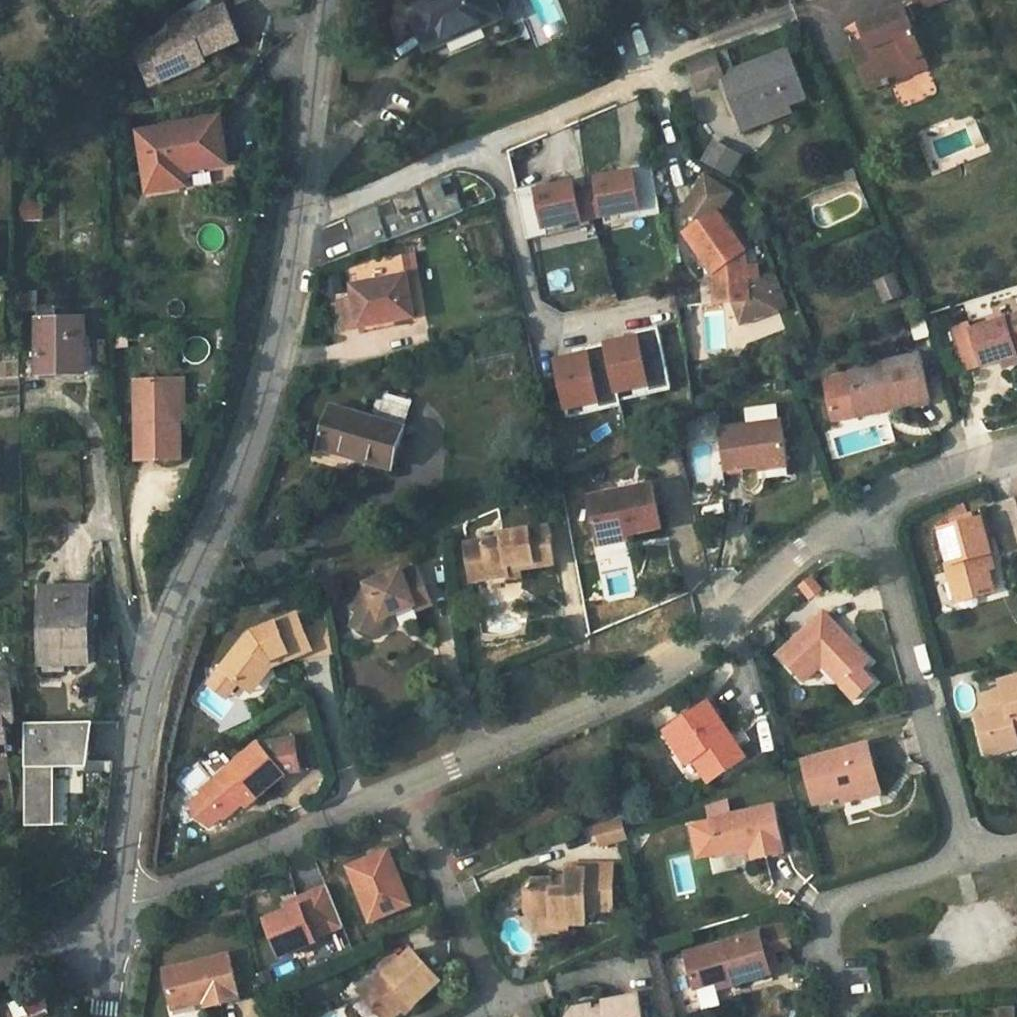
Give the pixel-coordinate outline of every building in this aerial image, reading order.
[(408,1),(429,50),(503,18),(496,0),(411,0),(408,1)] [(174,31),(149,43),(164,78),(206,61),(204,56),(240,40),(226,5),(188,20),(185,11),(168,17),(174,31)] [(883,71),(924,54),(905,7),(862,23),(868,40),(853,45),(869,89),(887,82),(883,71)] [(164,78),(149,43),(135,48),(150,84),(164,78)] [(714,54),(721,73),(734,68),(727,49),(714,54)] [(723,78),(738,117),(771,104),(774,110),(791,104),(808,97),(791,51),(723,78)] [(714,54),(690,64),(699,86),(717,79),(716,75),(721,73),(714,54)] [(928,65),(924,54),(883,71),(887,82),(928,65)] [(771,104),(738,117),(743,131),(793,112),(791,104),(774,110),(771,104)] [(220,119),(138,132),(149,191),(186,185),(184,170),(227,163),(220,119)] [(717,142),(705,162),(730,177),(742,157),(717,142)] [(655,166),(655,163),(622,169),(623,177),(636,174),(635,169),(655,166)] [(608,218),(643,211),(644,218),(665,215),(655,166),(635,169),(636,174),(623,177),(601,181),(603,193),(608,218)] [(727,202),(733,192),(706,174),(696,191),(715,204),(727,202)] [(353,256),(466,211),(459,195),(449,199),(442,181),(393,200),(399,215),(384,221),(378,206),(346,219),(354,237),(347,240),(353,256)] [(542,192),(555,189),(554,182),(519,188),(520,191),(541,187),(542,192)] [(555,189),(542,192),(541,187),(520,191),(529,240),(550,236),(549,228),(584,222),(580,197),(578,185),(555,189)] [(684,210),(702,221),(719,209),(715,204),(696,191),(684,210)] [(580,197),(584,222),(608,218),(603,193),(580,197)] [(747,249),(719,209),(702,221),(686,232),(706,262),(715,261),(719,269),(713,272),(717,303),(733,302),(741,323),(779,308),(766,273),(760,275),(749,277),(747,249)] [(340,332),(361,328),(396,321),(417,316),(405,255),(349,265),(355,299),(335,304),(340,332)] [(715,261),(706,262),(713,272),(719,269),(715,261)] [(789,305),(775,270),(766,273),(779,308),(789,305)] [(895,275),(880,281),(889,302),(905,295),(895,275)] [(18,292),(18,310),(36,310),(36,292),(18,292)] [(985,368),(1004,361),(1016,357),(1016,316),(973,331),(985,367),(985,368)] [(84,320),(38,320),(38,373),(57,373),(57,370),(85,369),(84,320)] [(397,326),(396,321),(361,328),(362,334),(397,326)] [(973,331),(971,325),(955,330),(968,372),(985,367),(973,331)] [(589,349),(590,354),(559,361),(569,409),(600,402),(602,410),(624,405),(621,393),(651,386),(652,393),(674,389),(661,329),(639,333),(640,338),(589,349)] [(835,422),(860,417),(859,410),(893,403),(894,410),(933,401),(922,355),(850,371),(851,377),(827,383),(835,422)] [(1004,361),(1006,368),(1016,365),(1016,357),(1004,361)] [(177,418),(184,418),(188,418),(187,378),(176,379),(177,418)] [(185,460),(184,418),(177,418),(176,379),(137,379),(139,461),(185,460)] [(406,423),(413,401),(385,393),(378,415),(406,423)] [(859,410),(860,417),(894,410),(893,403),(859,410)] [(333,405),(323,440),(357,451),(356,457),(394,467),(405,427),(333,405)] [(760,466),(790,462),(785,421),(721,429),(726,471),(760,466)] [(321,447),(356,457),(357,451),(323,440),(321,447)] [(790,462),(760,466),(761,471),(791,468),(790,462)] [(590,497),(599,541),(628,535),(662,527),(654,484),(590,497)] [(994,592),(988,571),(984,556),(990,554),(992,554),(982,519),(942,530),(951,564),(948,565),(958,602),(994,592)] [(472,582),(510,576),(509,572),(522,570),(556,565),(550,526),(503,534),(503,539),(466,544),(472,582)] [(629,541),(628,535),(599,541),(600,547),(629,541)] [(984,556),(988,571),(994,569),(990,554),(984,556)] [(420,612),(436,605),(422,572),(407,578),(403,569),(367,585),(355,613),(362,616),(357,628),(381,638),(389,620),(418,608),(420,612)] [(509,572),(510,576),(510,581),(523,579),(522,570),(509,572)] [(809,579),(799,588),(810,600),(819,591),(809,579)] [(87,588),(41,587),(41,663),(45,663),(45,670),(64,670),(65,663),(88,662),(87,588)] [(806,681),(823,664),(830,658),(850,678),(852,680),(871,661),(824,613),(779,656),(806,681)] [(314,650),(305,628),(299,614),(249,634),(223,669),(242,684),(263,682),(271,672),(267,669),(272,662),(275,667),(298,657),(314,650)] [(315,626),(305,628),(314,650),(298,657),(299,660),(336,654),(330,617),(315,619),(315,626)] [(830,658),(823,664),(843,684),(850,678),(830,658)] [(242,684),(223,669),(212,683),(231,699),(242,684)] [(997,754),(1016,748),(1016,740),(1015,732),(1016,732),(1016,677),(1001,682),(1003,690),(982,697),(986,714),(978,716),(984,740),(993,738),(997,754)] [(7,754),(4,723),(15,722),(11,685),(0,687),(0,755),(7,754)] [(208,685),(197,701),(234,728),(246,711),(208,685)] [(684,744),(695,760),(712,783),(748,758),(709,701),(666,731),(678,748),(684,744)] [(86,762),(86,722),(24,722),(25,821),(51,820),(50,762),(86,762)] [(228,819),(246,804),(256,795),(259,799),(288,775),(286,773),(302,770),(296,737),(261,744),(259,742),(203,790),(204,791),(223,814),(228,819)] [(993,738),(984,740),(988,757),(997,754),(993,738)] [(684,744),(678,748),(689,764),(695,760),(684,744)] [(844,797),(882,786),(870,744),(804,762),(816,804),(844,797)] [(882,786),(844,797),(845,802),(883,792),(882,786)] [(223,814),(204,791),(191,802),(198,815),(210,825),(223,814)] [(249,808),(259,799),(256,795),(246,804),(249,808)] [(710,806),(713,820),(720,855),(753,848),(755,859),(785,852),(776,806),(727,817),(724,802),(710,806)] [(598,847),(627,841),(621,816),(592,822),(598,847)] [(454,875),(480,863),(472,847),(447,859),(454,875)] [(413,905),(390,850),(348,868),(372,922),(413,905)] [(556,887),(556,878),(538,878),(529,885),(529,912),(537,919),(555,919),(555,924),(570,924),(589,924),(590,911),(615,911),(615,864),(570,863),(570,873),(570,887),(556,887)] [(556,873),(556,878),(556,887),(570,887),(570,873),(556,873)] [(318,941),(317,938),(346,926),(329,886),(300,898),(302,904),(288,910),(267,918),(282,955),(318,941)] [(302,904),(300,898),(285,904),(288,910),(302,904)] [(555,919),(537,919),(536,930),(569,930),(570,924),(555,924),(555,919)] [(784,921),(761,927),(767,953),(791,948),(784,921)] [(731,986),(762,978),(755,954),(766,951),(760,933),(687,954),(697,989),(719,983),(729,980),(731,986)] [(416,1005),(442,981),(413,949),(401,960),(396,956),(386,959),(378,966),(381,969),(358,990),(384,1016),(394,1016),(403,1009),(412,1001),(416,1005)] [(773,975),(766,951),(755,954),(762,978),(773,975)] [(200,998),(201,1004),(203,1010),(241,1000),(231,956),(165,971),(173,1005),(200,998)] [(720,990),(731,986),(729,980),(719,983),(720,990)] [(593,1005),(573,1009),(567,1016),(643,1016),(639,996),(605,1002),(606,1009),(594,1011),(593,1005)] [(200,998),(173,1005),(175,1011),(201,1004),(200,998)] [(412,1001),(403,1009),(407,1013),(416,1005),(412,1001)] [(605,1002),(593,1005),(594,1011),(606,1009),(605,1002)] [(1016,1007),(1002,1007),(1002,1016),(1016,1016),(1016,1007)]
